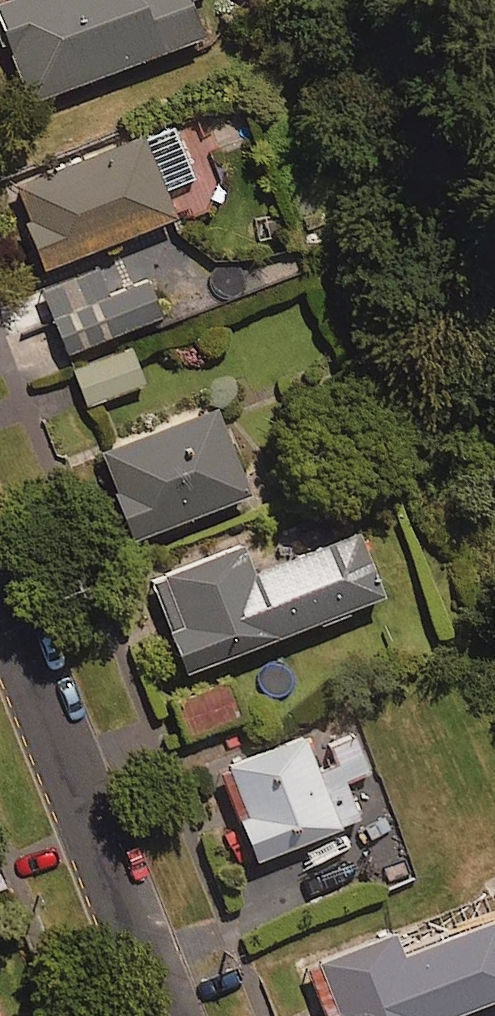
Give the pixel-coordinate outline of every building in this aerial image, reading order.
[(184,0),(7,0),(0,3),(0,35),(24,101),(198,38),(184,0)] [(170,126),(16,185),(28,217),(20,220),(39,269),(170,218),(159,190),(190,178),(170,126)] [(24,384),(70,364),(66,355),(172,309),(157,275),(105,297),(93,269),(39,292),(46,307),(0,327),(0,328),(24,384)] [(142,383),(128,348),(72,371),(86,406),(142,383)] [(245,494),(213,409),(98,453),(131,538),(245,494)] [(240,547),(153,581),(171,629),(158,633),(174,675),(379,597),(354,531),(249,571),(240,547)] [(245,717),(229,679),(176,702),(192,740),(245,717)] [(300,738),(224,768),(244,817),(236,820),(252,861),(356,820),(341,782),(366,772),(351,733),(326,743),(334,763),(313,771),(300,738)] [(494,998),(494,925),(494,921),(398,958),(389,935),(316,963),(336,1015),(448,1015),(494,998)]
